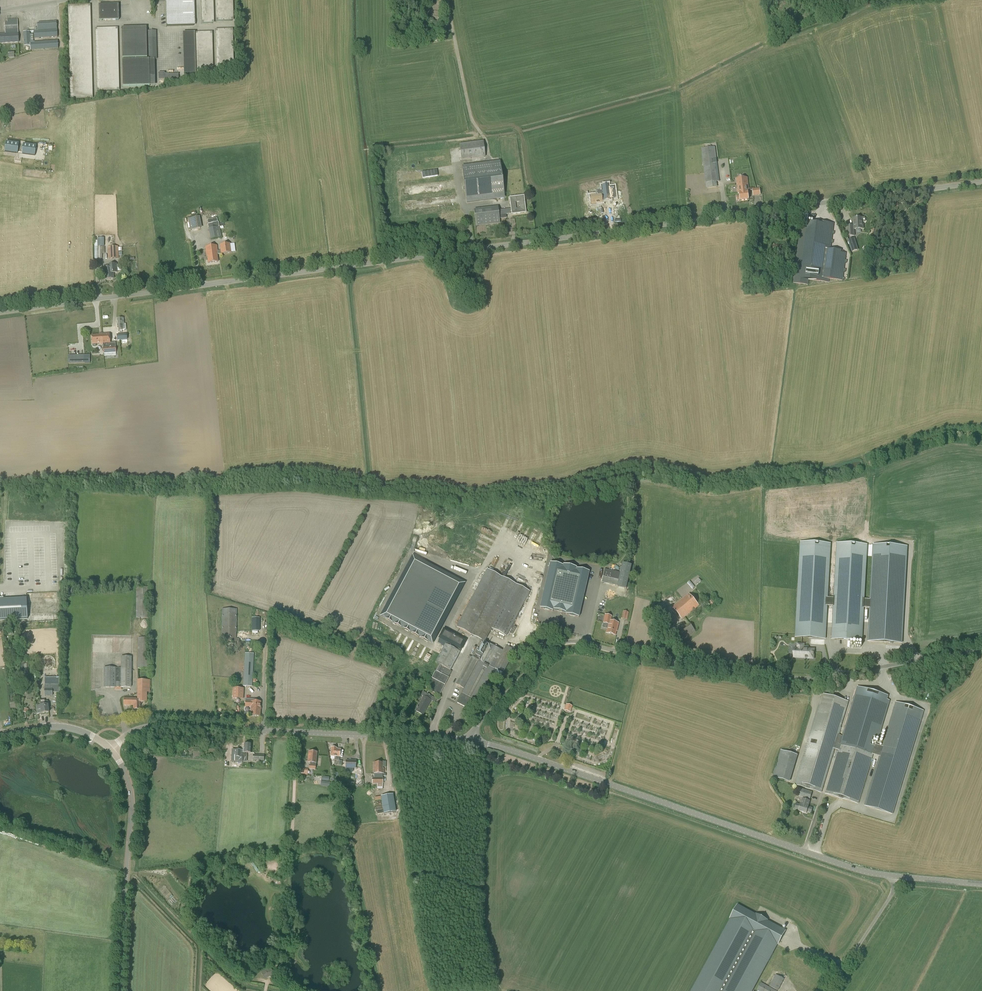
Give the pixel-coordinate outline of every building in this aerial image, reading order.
[(166,26),(189,25),(189,0),(166,0),(166,26)] [(212,24),(212,0),(201,0),(201,24),(212,24)] [(232,21),(231,0),(215,0),(216,22),(232,21)] [(69,99),(90,98),(89,4),(68,5),(69,99)] [(99,20),(119,20),(118,4),(98,4),(99,20)] [(18,33),(18,19),(7,20),(7,22),(5,22),(5,34),(0,34),(0,44),(19,43),(18,33)] [(34,31),(34,39),(57,37),(56,22),(37,23),(38,31),(34,31)] [(96,91),(117,90),(116,27),(95,28),(96,91)] [(216,70),(232,70),(231,29),(215,30),(216,70)] [(58,48),(58,41),(30,43),(29,31),(23,32),(25,46),(30,46),(31,50),(58,48)] [(122,58),(147,57),(146,31),(121,31),(122,58)] [(149,59),(156,59),(156,31),(148,31),(149,59)] [(185,74),(211,73),(210,32),(184,33),(185,74)] [(122,86),(149,86),(148,59),(121,59),(122,86)] [(46,146),(45,149),(45,151),(45,152),(52,152),(52,148),(53,148),(54,140),(47,139),(46,146)] [(19,143),(6,141),(5,151),(17,153),(19,143)] [(462,160),(486,157),(483,141),(459,144),(462,160)] [(24,144),(22,154),(35,155),(36,145),(24,144)] [(719,175),(717,163),(715,147),(701,149),(705,183),(719,181),(719,175)] [(49,157),(42,156),(42,157),(43,157),(43,158),(42,158),(41,162),(41,163),(40,162),(39,166),(41,166),(40,169),(47,170),(49,157)] [(467,203),(505,199),(500,161),(462,166),(467,203)] [(424,178),(439,176),(438,169),(423,172),(424,178)] [(692,183),(697,183),(695,172),(691,173),(690,170),(686,171),(687,181),(692,181),(692,183)] [(750,196),(747,177),(736,179),(738,194),(739,194),(740,196),(736,197),(737,201),(740,200),(740,201),(749,200),(749,196),(750,196)] [(602,185),(603,194),(589,196),(590,201),(591,201),(591,204),(602,203),(602,199),(604,198),(604,200),(610,200),(609,191),(615,191),(614,186),(609,187),(609,185),(602,185)] [(510,201),(511,209),(503,210),(504,215),(511,214),(512,214),(526,213),(524,196),(509,198),(510,201)] [(477,226),(502,223),(500,206),(475,209),(477,226)] [(191,230),(203,228),(201,216),(188,218),(191,230)] [(847,237),(855,236),(854,229),(863,229),(863,222),(865,222),(866,221),(865,218),(865,217),(853,218),(853,226),(846,226),(847,237)] [(794,278),(793,283),(808,285),(809,280),(827,282),(827,279),(842,281),(842,278),(845,260),(846,254),(841,253),(841,251),(830,250),(833,224),(816,222),(816,223),(801,221),(798,250),(794,278)] [(219,226),(218,222),(208,225),(209,229),(208,229),(210,240),(222,237),(220,226),(219,226)] [(858,250),(854,238),(848,240),(852,252),(858,250)] [(94,241),(94,259),(102,259),(102,254),(102,247),(97,247),(97,241),(95,241),(94,241)] [(218,253),(218,255),(231,253),(230,244),(220,245),(221,251),(218,251),(218,253)] [(218,253),(218,251),(217,251),(217,246),(205,247),(206,256),(207,256),(208,263),(218,262),(217,255),(218,255),(218,253)] [(108,259),(119,259),(118,247),(107,247),(108,259)] [(104,280),(114,279),(113,273),(117,273),(116,264),(109,265),(109,268),(103,268),(104,280)] [(95,347),(96,346),(96,344),(100,344),(100,345),(103,345),(103,354),(116,353),(115,343),(109,343),(109,333),(101,334),(101,335),(91,335),(92,344),(92,346),(94,347),(95,347)] [(76,356),(68,356),(68,364),(77,364),(77,363),(82,363),(82,357),(77,357),(76,357),(76,356)] [(831,543),(800,542),(795,638),(809,638),(826,639),(828,606),(833,606),(833,598),(828,597),(831,543)] [(864,599),(867,545),(836,543),(833,598),(833,606),(831,640),(862,641),(864,608),(869,608),(870,600),(864,599)] [(867,641),(902,643),(907,546),(873,544),(870,600),(869,608),(867,641)] [(433,644),(465,583),(412,555),(380,616),(433,644)] [(550,563),(540,608),(553,611),(553,610),(566,613),(566,614),(579,617),(589,572),(576,569),(576,568),(563,565),(563,566),(550,563)] [(602,582),(618,586),(618,587),(626,589),(631,566),(623,564),(621,573),(605,569),(602,582)] [(506,637),(530,592),(487,569),(456,627),(482,641),(485,636),(487,637),(492,629),(506,637)] [(136,618),(149,618),(149,587),(136,588),(136,618)] [(682,620),(699,606),(689,594),(672,607),(682,620)] [(26,598),(0,600),(0,619),(27,618),(26,598)] [(662,625),(672,621),(665,604),(654,608),(662,625)] [(222,642),(236,642),(237,609),(222,609),(222,642)] [(627,620),(629,612),(623,611),(622,613),(621,613),(620,617),(622,617),(621,618),(627,620)] [(58,620),(58,613),(33,615),(34,622),(58,620)] [(615,635),(618,623),(611,621),(612,616),(605,615),(603,623),(608,624),(606,633),(615,635)] [(686,625),(692,634),(696,632),(690,623),(686,625)] [(462,652),(468,642),(462,639),(455,635),(454,635),(449,646),(445,644),(435,663),(437,664),(439,665),(426,689),(439,696),(452,671),(450,671),(451,669),(460,652),(461,652),(462,652)] [(226,653),(236,652),(236,643),(226,643),(226,653)] [(454,684),(464,689),(457,703),(465,707),(462,713),(468,716),(476,701),(477,702),(495,668),(503,673),(515,650),(505,646),(502,651),(488,643),(487,645),(481,657),(474,653),(471,657),(469,656),(454,684)] [(797,644),(797,649),(794,649),(794,658),(805,658),(808,658),(808,659),(808,658),(808,659),(814,659),(814,649),(809,649),(804,649),(804,646),(804,644),(797,644)] [(254,654),(245,653),(243,686),(252,687),(254,654)] [(121,690),(121,688),(130,688),(131,687),(131,657),(121,657),(121,668),(104,668),(104,688),(114,688),(114,690),(121,690)] [(60,693),(60,677),(44,677),(44,696),(53,696),(53,693),(60,693)] [(146,702),(146,681),(138,681),(138,698),(124,698),(124,706),(134,706),(134,710),(140,710),(140,702),(146,702)] [(233,687),(233,696),(242,697),(242,687),(233,687)] [(826,794),(838,798),(858,804),(874,750),(881,751),(882,746),(876,745),(890,701),(887,700),(888,696),(879,694),(869,691),(857,687),(840,744),(836,743),(834,749),(839,750),(826,794)] [(421,695),(423,697),(415,711),(423,715),(431,700),(430,700),(432,696),(423,692),(421,695)] [(822,695),(795,784),(802,786),(821,792),(834,749),(836,743),(848,703),(822,695)] [(261,702),(258,702),(258,699),(251,699),(251,701),(251,702),(246,701),(245,707),(251,707),(250,716),(260,716),(261,702)] [(45,702),(45,700),(40,701),(40,705),(36,706),(37,710),(38,712),(41,712),(41,713),(49,712),(48,704),(47,701),(45,702)] [(895,702),(882,746),(881,751),(864,806),(893,814),(924,711),(895,702)] [(243,748),(243,750),(243,757),(247,757),(247,753),(251,753),(251,745),(244,744),(244,748),(243,748)] [(340,757),(340,750),(337,749),(337,748),(331,748),(331,756),(335,757),(335,760),(339,761),(340,757)] [(316,763),(317,752),(309,751),(308,763),(316,763)] [(383,779),(383,763),(374,763),(374,778),(372,778),(372,783),(377,784),(377,790),(383,790),(383,779)] [(789,782),(791,778),(774,773),(772,777),(789,782)] [(810,799),(812,792),(805,790),(803,797),(810,799)] [(392,794),(381,797),(384,814),(395,812),(392,794)] [(381,797),(374,798),(377,815),(384,814),(381,797)] [(808,807),(809,803),(803,801),(802,805),(796,804),(795,809),(799,810),(798,811),(806,814),(807,812),(811,813),(813,808),(808,807)] [(777,944),(778,944),(785,931),(767,921),(768,920),(756,914),(756,915),(737,905),(730,918),(731,919),(692,990),(752,990),(777,944)] [(262,972),(262,973),(265,979),(274,974),(271,968),(262,972)] [(771,986),(780,990),(785,978),(776,974),(771,986)] [(761,982),(757,990),(758,990),(777,990),(761,982)]
